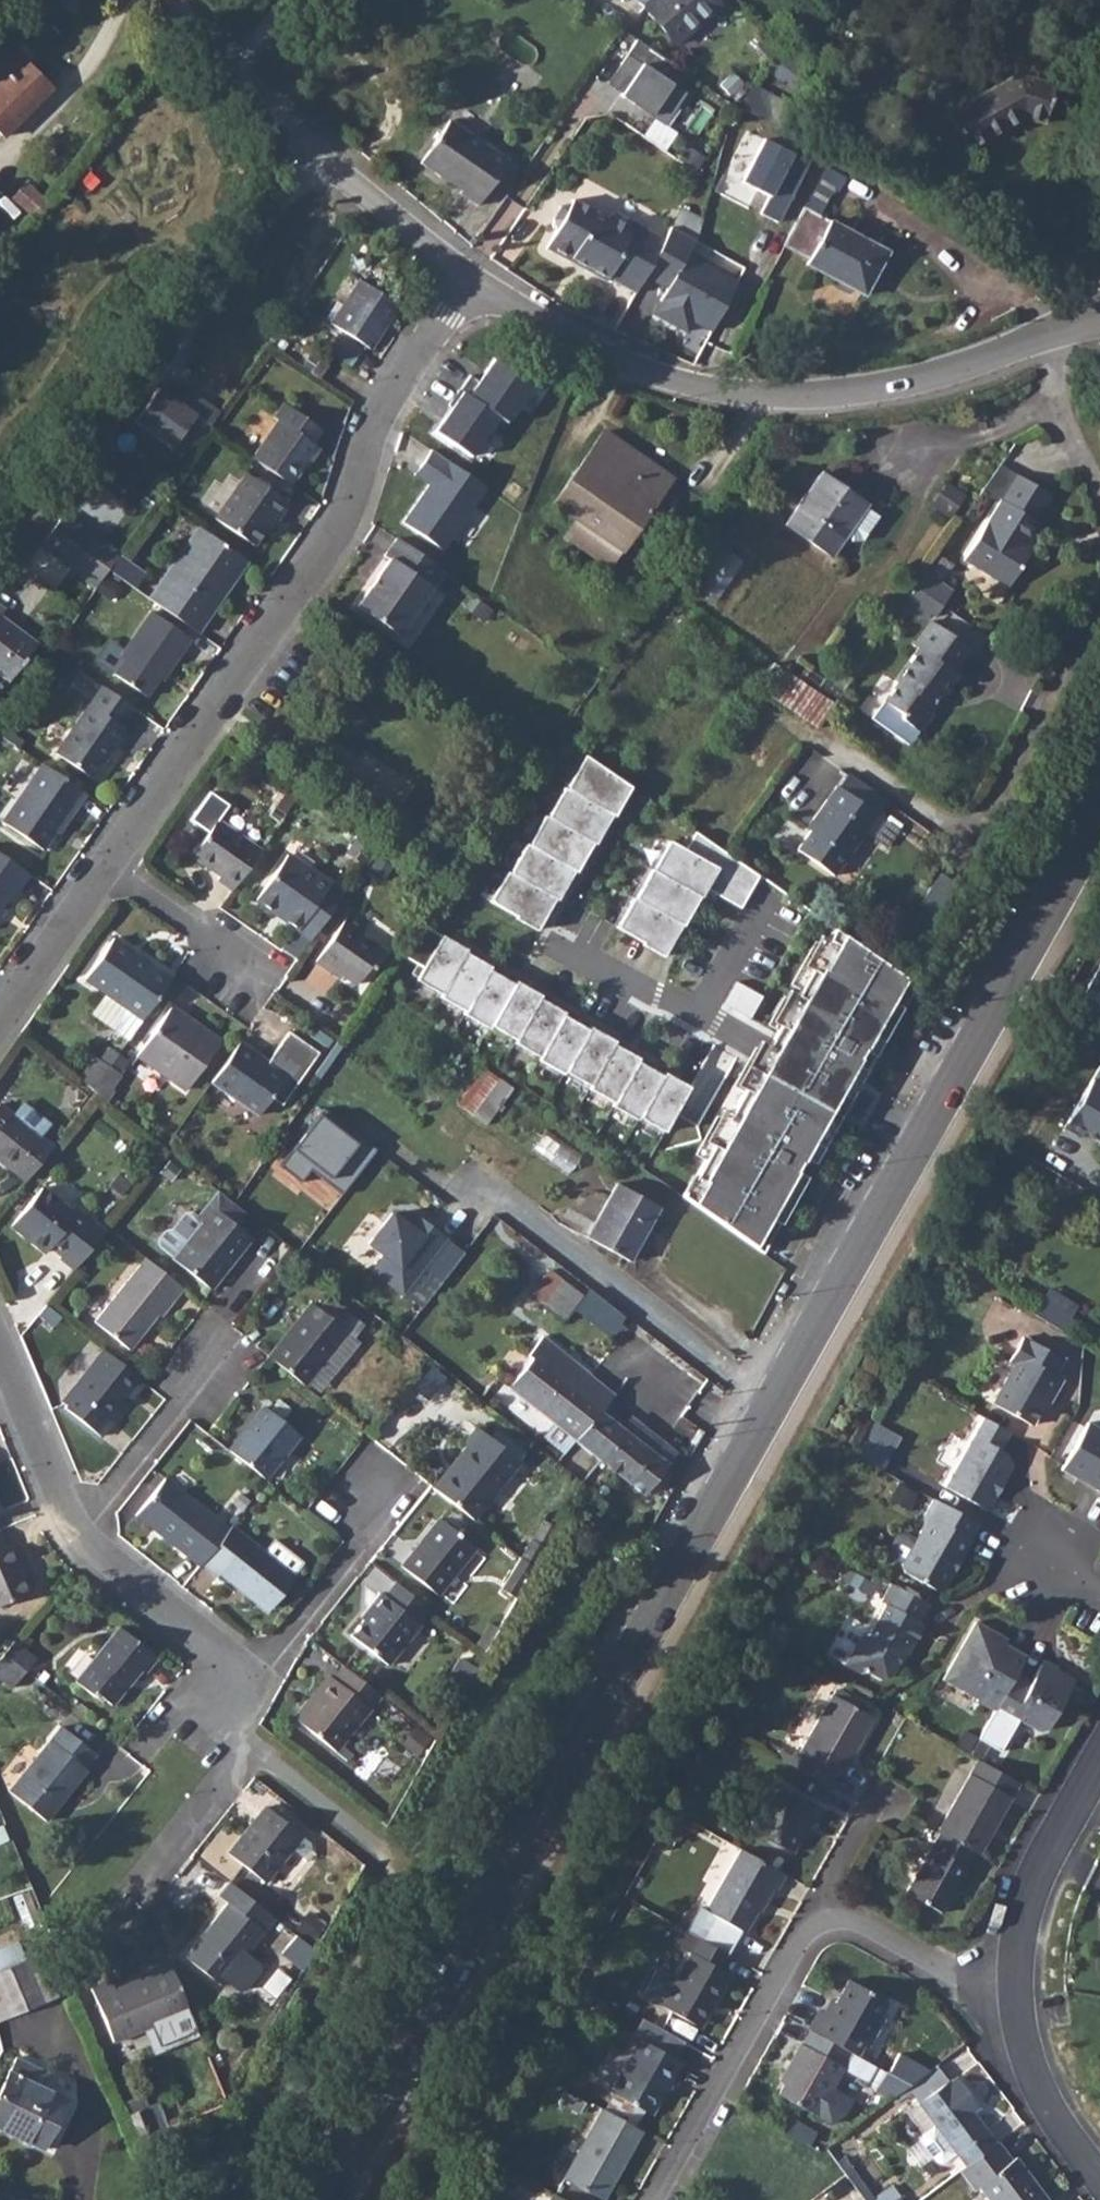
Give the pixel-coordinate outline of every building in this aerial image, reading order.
[(641,6),(672,45),(719,8),(713,0),(633,0),(641,6)] [(670,64),(636,40),(605,83),(663,124),(682,96),(659,79),(670,64)] [(0,56),(0,133),(4,138),(52,89),(9,48),(0,56)] [(730,75),(718,86),(729,98),(741,87),(730,75)] [(973,100),(944,117),(964,151),(1023,118),(1042,122),(1052,85),(1016,75),(973,100)] [(734,108),(728,139),(781,166),(795,139),(792,138),(739,110),(734,108)] [(419,161),(440,177),(444,172),(464,185),(460,190),(458,193),(475,205),(507,160),(448,120),(419,161)] [(823,174),(809,206),(824,213),(838,181),(823,174)] [(12,197),(36,217),(48,202),(25,182),(12,197)] [(584,270),(590,274),(626,221),(610,212),(602,217),(570,200),(560,203),(553,216),(557,228),(546,249),(571,263),(573,259),(586,267),(584,270)] [(885,253),(827,222),(803,208),(783,246),(807,260),(804,265),(861,295),(885,253)] [(626,221),(590,274),(605,282),(607,278),(614,282),(634,293),(644,274),(663,241),(626,221)] [(694,242),(670,228),(644,274),(666,287),(653,313),(664,319),(672,317),(673,323),(686,331),(692,321),(712,331),(739,282),(687,256),(694,242)] [(359,279),(331,323),(370,348),(398,305),(359,279)] [(345,333),(334,351),(354,364),(365,346),(345,333)] [(321,360),(311,374),(322,381),(332,367),(321,360)] [(277,419),(251,456),(288,483),(302,463),(315,444),(312,441),(321,428),(284,401),(273,415),(277,419)] [(602,432),(552,504),(574,520),(561,538),(607,569),(670,480),(602,432)] [(248,473),(216,517),(254,544),(275,515),(279,518),(289,503),(248,473)] [(784,526),(829,557),(850,526),(863,535),(875,517),(862,508),(864,506),(839,489),(820,475),(784,526)] [(1024,546),(1017,542),(1030,521),(1045,495),(1014,476),(963,562),(1007,589),(1031,551),(1024,546)] [(43,548),(99,586),(109,570),(120,555),(120,554),(64,516),(43,548)] [(199,527),(150,598),(198,633),(218,605),(215,602),(228,582),(232,584),(248,561),(199,527)] [(439,570),(392,538),(380,556),(385,559),(372,578),(376,580),(370,590),(366,586),(352,606),(394,635),(439,570)] [(120,555),(109,570),(136,589),(146,575),(120,555)] [(925,570),(914,586),(940,606),(952,590),(925,570)] [(929,621),(940,606),(914,586),(902,603),(929,621)] [(125,659),(116,672),(149,695),(165,671),(168,673),(192,638),(153,609),(121,656),(125,659)] [(9,680),(35,645),(0,619),(0,674),(9,680)] [(898,682),(884,702),(898,712),(899,719),(918,731),(929,716),(929,708),(938,694),(941,696),(957,674),(953,672),(969,649),(929,621),(912,645),(916,648),(894,679),(898,682)] [(832,705),(786,674),(771,664),(756,688),(816,729),(825,715),(832,705)] [(133,706),(103,686),(57,752),(90,775),(111,745),(114,746),(125,729),(121,725),(133,706)] [(585,758),(566,789),(612,815),(614,816),(630,789),(585,758)] [(88,794),(44,762),(4,821),(45,848),(74,806),(78,809),(88,794)] [(833,787),(830,790),(878,822),(881,818),(873,814),(835,789),(833,787)] [(593,843),(595,844),(612,815),(566,789),(564,788),(547,817),(593,843)] [(878,822),(830,790),(809,819),(813,821),(793,849),(832,875),(863,830),(869,834),(878,822)] [(573,871),(575,872),(593,843),(547,817),(544,816),(528,845),(573,871)] [(217,880),(231,890),(258,851),(216,821),(191,856),(219,876),(217,880)] [(669,842),(617,927),(665,954),(681,925),(683,926),(706,889),(740,908),(758,877),(694,833),(685,851),(669,842)] [(554,899),(557,900),(573,871),(528,845),(525,844),(509,873),(554,899)] [(0,852),(0,916),(9,903),(12,905),(33,876),(0,852)] [(252,901),(295,931),(299,926),(312,935),(337,898),(324,890),(327,886),(284,857),(252,901)] [(490,901),(537,928),(554,899),(509,873),(506,872),(490,901)] [(345,914),(312,962),(327,972),(329,969),(352,985),(364,968),(369,971),(381,952),(356,935),(363,927),(345,914)] [(295,931),(282,947),(295,958),(312,935),(299,926),(295,931)] [(914,984),(834,930),(776,1033),(860,1081),(914,984)] [(460,954),(420,933),(400,964),(418,973),(411,985),(437,999),(459,957),(460,954)] [(85,978),(105,992),(123,1006),(113,1019),(115,1029),(128,1039),(172,976),(173,975),(158,963),(155,967),(114,937),(85,978)] [(1099,994),(1099,952),(1083,986),(1099,994)] [(436,1002),(461,1015),(483,973),(485,971),(459,957),(437,999),(436,1002)] [(487,1029),(509,987),(483,973),(461,1015),(460,1018),(486,1032),(487,1029)] [(736,982),(723,1003),(750,1018),(762,996),(736,982)] [(509,987),(487,1029),(513,1043),(535,1000),(536,998),(511,984),(509,987)] [(512,1045),(537,1059),(559,1017),(561,1014),(535,1000),(513,1043),(512,1045)] [(170,1005),(135,1054),(183,1089),(218,1040),(202,1028),(199,1032),(181,1019),(184,1015),(170,1005)] [(537,1059),(536,1062),(562,1076),(563,1073),(585,1030),(559,1017),(537,1059)] [(585,1030),(563,1073),(589,1086),(611,1044),(612,1041),(587,1028),(585,1030)] [(237,1041),(208,1083),(254,1115),(267,1096),(279,1104),(315,1054),(285,1032),(263,1064),(253,1056),(254,1053),(237,1041)] [(776,1033),(756,1069),(840,1116),(860,1081),(776,1033)] [(716,1043),(680,1112),(703,1124),(729,1075),(735,1078),(746,1058),(716,1043)] [(589,1086),(588,1089),(613,1103),(635,1061),(636,1058),(611,1044),(589,1086)] [(96,1058),(79,1081),(91,1090),(108,1066),(96,1058)] [(1099,1060),(1065,1127),(1099,1145),(1099,1060)] [(611,1106),(637,1120),(639,1118),(662,1076),(635,1061),(613,1103),(611,1106)] [(108,1066),(91,1090),(96,1093),(104,1100),(121,1076),(108,1066)] [(482,1068),(456,1105),(484,1125),(509,1088),(482,1068)] [(682,1196),(754,1246),(770,1218),(780,1224),(840,1116),(756,1069),(682,1196)] [(639,1118),(664,1132),(689,1087),(663,1073),(662,1076),(639,1118)] [(25,1183),(52,1148),(39,1138),(49,1125),(22,1104),(12,1116),(0,1107),(0,1163),(25,1183)] [(547,1133),(538,1148),(574,1169),(583,1153),(547,1133)] [(614,1184),(584,1237),(626,1261),(634,1248),(657,1208),(614,1184)] [(58,1258),(72,1270),(103,1232),(73,1208),(69,1212),(40,1189),(10,1227),(44,1254),(51,1245),(62,1254),(58,1258)] [(238,1227),(209,1203),(197,1218),(190,1213),(184,1214),(171,1231),(165,1232),(158,1240),(159,1246),(173,1258),(172,1259),(211,1288),(241,1251),(236,1247),(247,1234),(238,1227)] [(370,1271),(401,1296),(444,1240),(413,1215),(405,1226),(389,1214),(366,1244),(381,1256),(370,1271)] [(182,1289),(144,1259),(94,1322),(128,1349),(157,1314),(160,1316),(182,1289)] [(547,1271),(529,1295),(541,1305),(560,1280),(547,1271)] [(560,1280),(541,1305),(561,1320),(580,1295),(560,1280)] [(1042,1298),(1031,1317),(1060,1333),(1071,1314),(1042,1298)] [(311,1303),(268,1357),(305,1386),(348,1332),(311,1303)] [(44,1306),(36,1316),(47,1325),(51,1319),(55,1323),(59,1317),(44,1306)] [(507,1387),(574,1441),(598,1411),(611,1395),(588,1375),(588,1374),(540,1336),(525,1354),(530,1359),(507,1387)] [(1010,1364),(990,1401),(1028,1423),(1038,1404),(1045,1402),(1059,1379),(1051,1374),(1059,1358),(1019,1336),(1004,1361),(1010,1364)] [(142,1383),(102,1351),(60,1402),(65,1404),(62,1407),(98,1435),(109,1422),(105,1418),(125,1394),(130,1398),(142,1383)] [(262,1406),(227,1449),(263,1478),(297,1433),(262,1406)] [(598,1411),(574,1441),(596,1459),(620,1430),(598,1411)] [(631,1416),(628,1420),(671,1455),(674,1451),(631,1416)] [(1007,1430),(982,1417),(980,1421),(943,1485),(985,1509),(994,1492),(991,1486),(996,1479),(1003,1477),(1009,1465),(1008,1459),(998,1447),(1007,1430)] [(620,1430),(596,1459),(640,1494),(671,1455),(628,1420),(620,1430)] [(1075,1478),(1083,1472),(1097,1481),(1093,1488),(1099,1492),(1099,1428),(1086,1420),(1059,1468),(1075,1478)] [(459,1462),(437,1491),(473,1519),(519,1462),(476,1428),(464,1443),(468,1446),(456,1460),(459,1462)] [(860,1435),(851,1452),(881,1467),(889,1452),(860,1435)] [(161,1480),(135,1512),(157,1529),(154,1533),(197,1565),(198,1564),(225,1530),(161,1480)] [(976,1521),(930,1495),(915,1522),(918,1524),(897,1562),(898,1568),(935,1589),(943,1587),(953,1569),(947,1565),(953,1556),(958,1558),(969,1538),(968,1535),(976,1521)] [(439,1519),(401,1566),(437,1594),(474,1547),(439,1519)] [(225,1530),(198,1564),(215,1577),(217,1574),(235,1588),(238,1584),(268,1608),(293,1576),(291,1574),(298,1566),(297,1558),(278,1543),(270,1544),(264,1552),(229,1525),(225,1530)] [(532,1540),(519,1557),(532,1567),(543,1549),(534,1542),(532,1540)] [(27,1591),(8,1545),(2,1547),(0,1542),(0,1603),(27,1591)] [(519,1557),(510,1571),(524,1581),(532,1567),(519,1557)] [(926,1603),(887,1581),(879,1595),(882,1604),(865,1633),(858,1635),(842,1664),(856,1672),(863,1670),(878,1679),(887,1676),(893,1664),(899,1653),(903,1656),(921,1624),(916,1621),(926,1603)] [(370,1609),(361,1621),(348,1636),(386,1665),(418,1624),(414,1620),(425,1606),(394,1582),(383,1596),(377,1591),(366,1606),(370,1609)] [(975,1700),(991,1710),(993,1706),(1014,1671),(1020,1660),(1010,1654),(999,1657),(997,1663),(991,1660),(1001,1643),(1004,1638),(973,1621),(941,1678),(976,1699),(975,1700)] [(114,1624),(72,1680),(90,1694),(93,1690),(109,1702),(136,1666),(141,1671),(154,1655),(114,1624)] [(12,1639),(1,1652),(23,1671),(34,1657),(12,1639)] [(0,1654),(0,1678),(11,1687),(23,1671),(1,1652),(0,1654)] [(441,1676),(463,1689),(476,1667),(454,1655),(441,1676)] [(1014,1671),(993,1706),(1035,1731),(1046,1728),(1072,1680),(1055,1671),(1051,1672),(1038,1664),(1030,1680),(1014,1671)] [(315,1698),(311,1694),(292,1717),(333,1750),(378,1695),(341,1666),(331,1677),(315,1698)] [(784,1745),(777,1757),(826,1785),(835,1770),(842,1774),(873,1719),(832,1696),(800,1754),(784,1745)] [(57,1725),(8,1791),(44,1819),(84,1767),(82,1766),(92,1752),(57,1725)] [(975,1739),(967,1753),(976,1759),(984,1744),(975,1739)] [(978,1759),(937,1832),(940,1834),(972,1852),(979,1855),(1018,1783),(978,1759)] [(779,1784),(753,1831),(792,1853),(809,1824),(813,1826),(823,1809),(779,1784)] [(242,1834),(225,1853),(261,1883),(299,1835),(263,1807),(243,1834),(242,1834)] [(940,1834),(935,1842),(907,1895),(941,1914),(967,1868),(964,1866),(972,1852),(940,1834)] [(786,1875),(741,1849),(707,1911),(746,1934),(771,1889),(776,1892),(786,1875)] [(272,1919),(226,1882),(215,1896),(224,1903),(181,1957),(218,1986),(222,1981),(235,1991),(243,1990),(258,1971),(257,1964),(244,1953),(272,1919)] [(644,1995),(695,2025),(707,2005),(712,2007),(729,1976),(720,1971),(729,1955),(700,1939),(686,1931),(678,1945),(692,1953),(676,1981),(658,1970),(644,1995)] [(291,1935),(278,1953),(301,1970),(311,1952),(291,1935)] [(58,1995),(40,1954),(22,1962),(15,1944),(0,1951),(0,2020),(58,1995)] [(186,2012),(166,1964),(110,1987),(107,1979),(87,1987),(110,2043),(186,2012)] [(819,2010),(810,2029),(849,2050),(856,2054),(886,2000),(848,1978),(835,2002),(828,2015),(823,2012),(819,2010)] [(789,2074),(779,2093),(817,2115),(843,2066),(841,2065),(849,2050),(810,2029),(802,2043),(801,2042),(785,2071),(789,2074)] [(641,2041),(611,2093),(651,2115),(680,2063),(641,2041)] [(882,2069),(874,2086),(891,2096),(909,2083),(882,2069)] [(65,2100),(8,2072),(0,2090),(0,2129),(42,2150),(65,2100)] [(946,2080),(918,2102),(933,2123),(919,2133),(918,2139),(934,2161),(940,2162),(954,2151),(964,2164),(993,2143),(971,2112),(977,2107),(956,2078),(949,2083),(946,2080)] [(137,2140),(154,2132),(143,2107),(126,2114),(137,2140)] [(603,2110),(564,2180),(600,2199),(603,2199),(642,2131),(603,2110)] [(957,2169),(972,2188),(975,2185),(986,2199),(1046,2199),(1013,2156),(1010,2158),(996,2140),(993,2143),(964,2164),(957,2169)] [(875,2199),(900,2199),(891,2187),(875,2199)]
